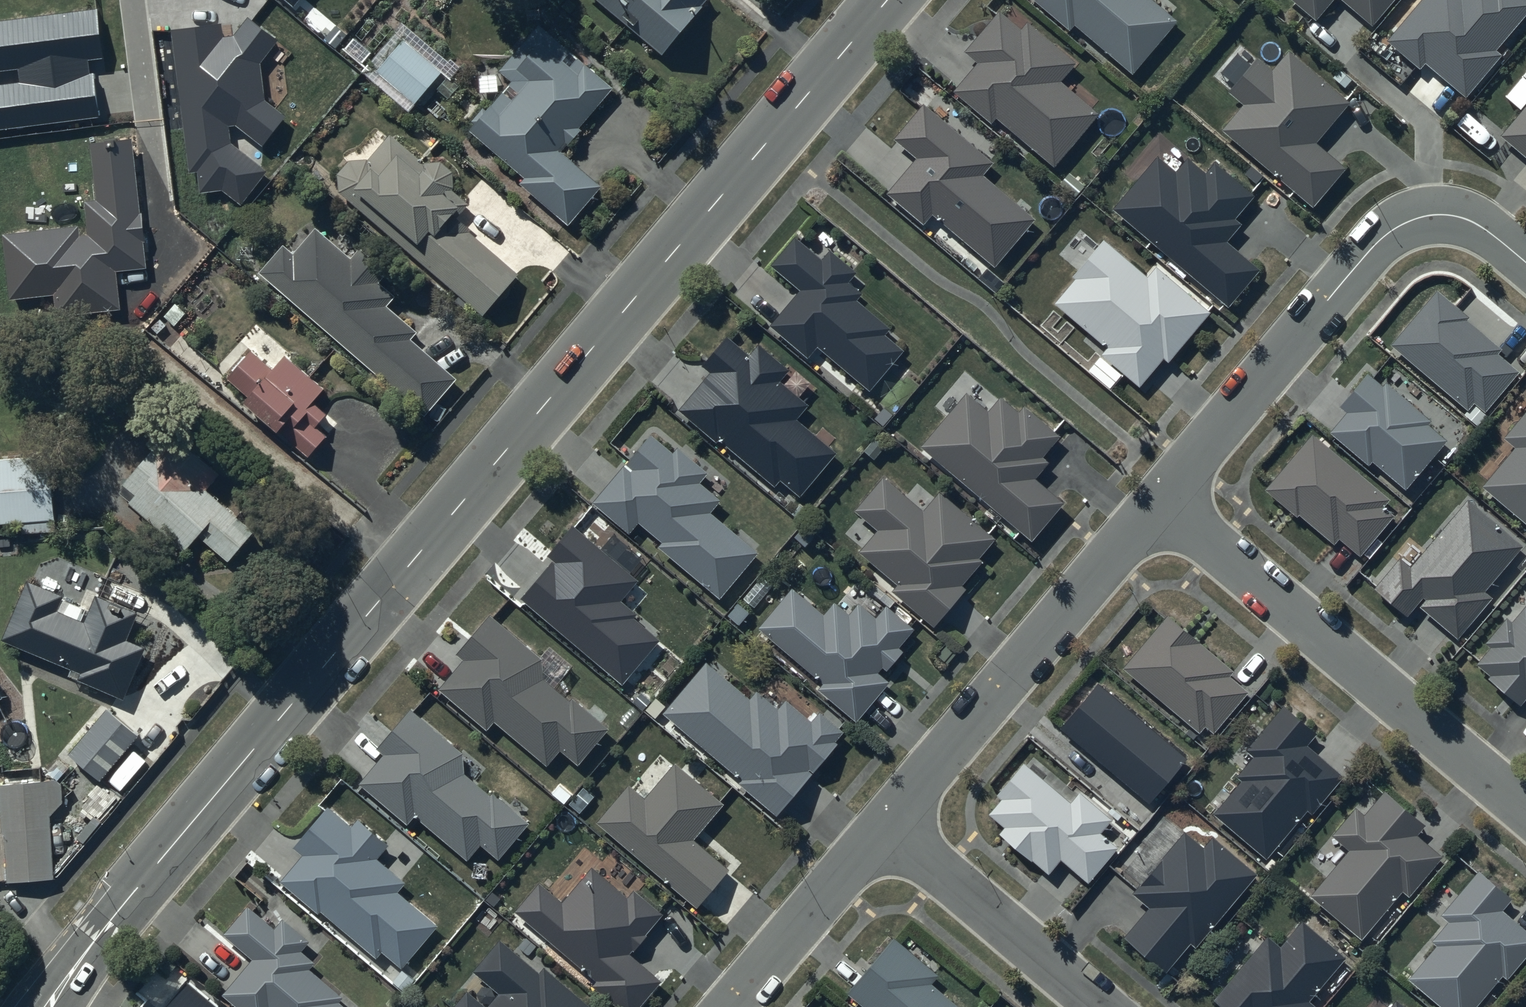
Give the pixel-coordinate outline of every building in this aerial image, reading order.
[(662,51),(704,0),(603,0),(662,51)] [(1134,70),(1179,18),(1157,0),(1038,0),(1071,27),(1076,21),(1134,70)] [(1316,17),(1331,0),(1296,0),(1316,17)] [(1372,21),(1390,0),(1347,0),(1372,21)] [(1385,41),(1419,70),(1425,63),(1466,97),(1501,55),(1496,52),(1525,16),(1525,0),(1420,0),(1385,41)] [(0,22),(0,70),(19,67),(21,82),(0,85),(0,130),(101,117),(94,60),(102,59),(96,10),(0,22)] [(998,115),(1054,162),(1099,112),(1060,79),(1075,62),(1027,22),(1022,28),(1000,10),(966,50),(979,61),(955,90),(992,121),(998,115)] [(220,24),(170,30),(188,174),(196,172),(199,193),(221,191),(240,205),(266,172),(230,143),(228,126),(236,126),(262,147),(287,117),(264,99),(260,62),(277,41),(246,17),(233,37),(222,38),(220,24)] [(519,180),(571,224),(601,184),(560,149),(567,140),(569,142),(580,128),(578,126),(612,86),(537,23),(499,68),(511,79),(485,110),(482,108),(471,120),(474,122),(470,128),(524,174),(519,180)] [(363,70),(407,107),(443,69),(396,30),(363,70)] [(1222,128),(1313,204),(1345,167),(1313,140),(1348,99),(1289,49),(1272,69),(1257,57),(1229,90),(1244,102),(1222,128)] [(992,162),(923,104),(893,140),(915,158),(885,195),(924,228),(934,217),(994,267),(1035,218),(982,174),(992,162)] [(1503,133),(1525,153),(1525,105),(1503,133)] [(412,251),(482,311),(517,272),(472,232),(458,214),(468,200),(452,187),(453,169),(441,160),(422,161),(389,133),(368,159),(348,159),(339,173),(338,191),(344,197),(355,184),(421,240),(412,251)] [(130,139),(89,144),(95,199),(84,200),(89,236),(79,238),(77,225),(1,234),(9,301),(50,295),(53,318),(120,310),(115,272),(146,268),(130,139)] [(1176,171),(1157,155),(1112,209),(1228,306),(1257,270),(1225,244),(1241,224),(1235,219),(1254,196),(1215,164),(1206,174),(1187,158),(1176,171)] [(260,271),(423,411),(454,376),(409,337),(415,330),(386,305),(394,296),(377,281),(387,270),(359,246),(349,257),(315,228),(293,253),(283,244),(260,271)] [(1101,352),(1140,384),(1163,357),(1169,361),(1214,305),(1158,259),(1147,272),(1102,236),(1071,275),(1074,276),(1053,302),(1107,345),(1101,352)] [(821,261),(795,239),(772,266),(801,291),(771,326),(808,358),(817,347),(870,391),(903,352),(885,336),(891,330),(857,301),(863,294),(849,283),(857,273),(830,251),(821,261)] [(1469,317),(1437,289),(1390,344),(1468,411),(1474,404),(1485,413),(1519,372),(1497,353),(1501,348),(1466,319),(1469,317)] [(801,493),(835,450),(797,417),(809,402),(779,379),(789,367),(759,343),(750,354),(726,335),(702,365),(710,371),(680,408),(775,483),(780,477),(801,493)] [(245,398),(309,456),(338,424),(312,401),(324,387),(285,353),(273,367),(250,347),(226,375),(248,394),(245,398)] [(1373,458),(1405,486),(1446,439),(1428,424),(1432,419),(1385,379),(1382,384),(1367,371),(1340,403),(1348,410),(1330,431),(1369,464),(1373,458)] [(922,444),(1031,537),(1064,501),(1035,476),(1048,460),(1042,455),(1060,433),(1025,403),(1018,411),(1000,396),(988,410),(966,392),(922,444)] [(1525,521),(1525,411),(1505,436),(1516,445),(1483,486),(1525,521)] [(199,533),(228,558),(255,528),(208,487),(222,472),(167,423),(118,488),(185,548),(199,533)] [(1340,536),(1360,552),(1394,515),(1383,506),(1391,497),(1312,431),(1265,488),(1334,543),(1340,536)] [(672,453),(651,435),(594,504),(629,533),(638,522),(662,542),(657,548),(719,599),(757,554),(709,514),(720,500),(701,484),(709,474),(677,447),(672,453)] [(0,457),(0,539),(56,537),(52,454),(0,457)] [(893,590),(934,623),(966,588),(960,583),(981,558),(979,557),(997,535),(940,489),(925,508),(883,474),(855,509),(878,528),(859,551),(898,583),(893,590)] [(1524,547),(1468,500),(1411,568),(1400,558),(1374,589),(1407,616),(1418,604),(1459,638),(1492,598),(1486,592),(1524,547)] [(638,581),(572,526),(546,556),(551,561),(519,599),(622,686),(659,641),(632,618),(636,614),(621,602),(638,581)] [(68,674),(122,696),(145,644),(127,637),(138,611),(133,608),(142,588),(109,574),(100,595),(96,594),(85,621),(58,610),(64,594),(27,579),(2,638),(71,666),(68,674)] [(848,611),(835,599),(823,613),(793,587),(758,629),(824,684),(820,689),(855,719),(886,683),(875,674),(882,665),(887,670),(903,651),(900,648),(916,629),(885,603),(876,614),(858,599),(848,611)] [(1525,602),(1511,619),(1506,615),(1484,643),(1489,646),(1476,663),(1490,674),(1487,677),(1521,703),(1525,697),(1525,603),(1525,602)] [(495,718),(546,762),(561,747),(578,762),(608,727),(573,697),(570,700),(544,677),(541,658),(490,614),(458,650),(466,657),(440,687),(487,727),(495,718)] [(1233,672),(1168,616),(1123,669),(1199,734),(1205,727),(1213,734),(1248,693),(1229,676),(1233,672)] [(749,699),(706,663),(663,713),(742,779),(739,782),(777,814),(845,733),(819,712),(811,721),(786,700),(778,710),(756,691),(749,699)] [(1062,726),(1148,798),(1186,756),(1098,682),(1062,726)] [(1317,734),(1284,706),(1246,750),(1255,758),(1237,778),(1242,782),(1214,814),(1266,858),(1307,811),(1312,815),(1344,777),(1307,746),(1317,734)] [(69,750),(100,777),(138,734),(106,707),(69,750)] [(415,812),(467,855),(480,841),(500,857),(530,819),(493,789),(489,793),(465,773),(462,750),(410,707),(378,745),(385,750),(359,782),(407,822),(415,812)] [(1062,857),(1088,879),(1118,843),(1103,832),(1113,818),(1079,790),(1071,801),(1025,762),(997,792),(1002,796),(989,813),(1005,825),(1000,832),(1049,872),(1062,857)] [(723,805),(674,764),(645,799),(628,785),(596,824),(697,908),(729,870),(694,841),(723,805)] [(7,878),(54,875),(50,814),(64,800),(62,778),(0,782),(7,878)] [(1312,893),(1362,935),(1403,888),(1409,893),(1442,854),(1417,833),(1425,823),(1385,789),(1366,813),(1357,806),(1333,834),(1350,848),(1312,893)] [(351,826),(328,806),(292,848),(302,856),(280,882),(318,914),(321,911),(376,957),(381,951),(402,969),(437,927),(397,894),(406,883),(378,859),(390,845),(357,818),(351,826)] [(1204,849),(1184,832),(1132,893),(1148,908),(1124,937),(1166,973),(1189,943),(1197,949),(1258,875),(1214,838),(1204,849)] [(591,866),(562,900),(539,881),(513,913),(595,982),(593,986),(618,1006),(639,1006),(660,982),(629,957),(665,915),(633,888),(626,896),(591,866)] [(1478,871),(1440,916),(1448,923),(1432,942),(1437,946),(1408,979),(1441,1006),(1474,1006),(1502,975),(1507,979),(1525,957),(1525,932),(1502,912),(1513,899),(1478,871)] [(247,906),(222,935),(253,961),(223,996),(236,1006),(343,1006),(338,1003),(342,998),(309,970),(315,963),(302,952),(310,943),(281,918),(273,928),(247,906)] [(1302,921),(1279,947),(1268,937),(1214,1000),(1223,1006),(1316,1006),(1309,1001),(1346,959),(1302,921)] [(894,939),(847,994),(862,1006),(959,1006),(931,984),(937,976),(894,939)] [(499,941),(472,973),(498,995),(487,1006),(591,1006),(544,967),(538,974),(499,941)] [(188,983),(167,1006),(216,1006),(188,983)] [(467,992),(455,1006),(485,1006),(467,992)]
